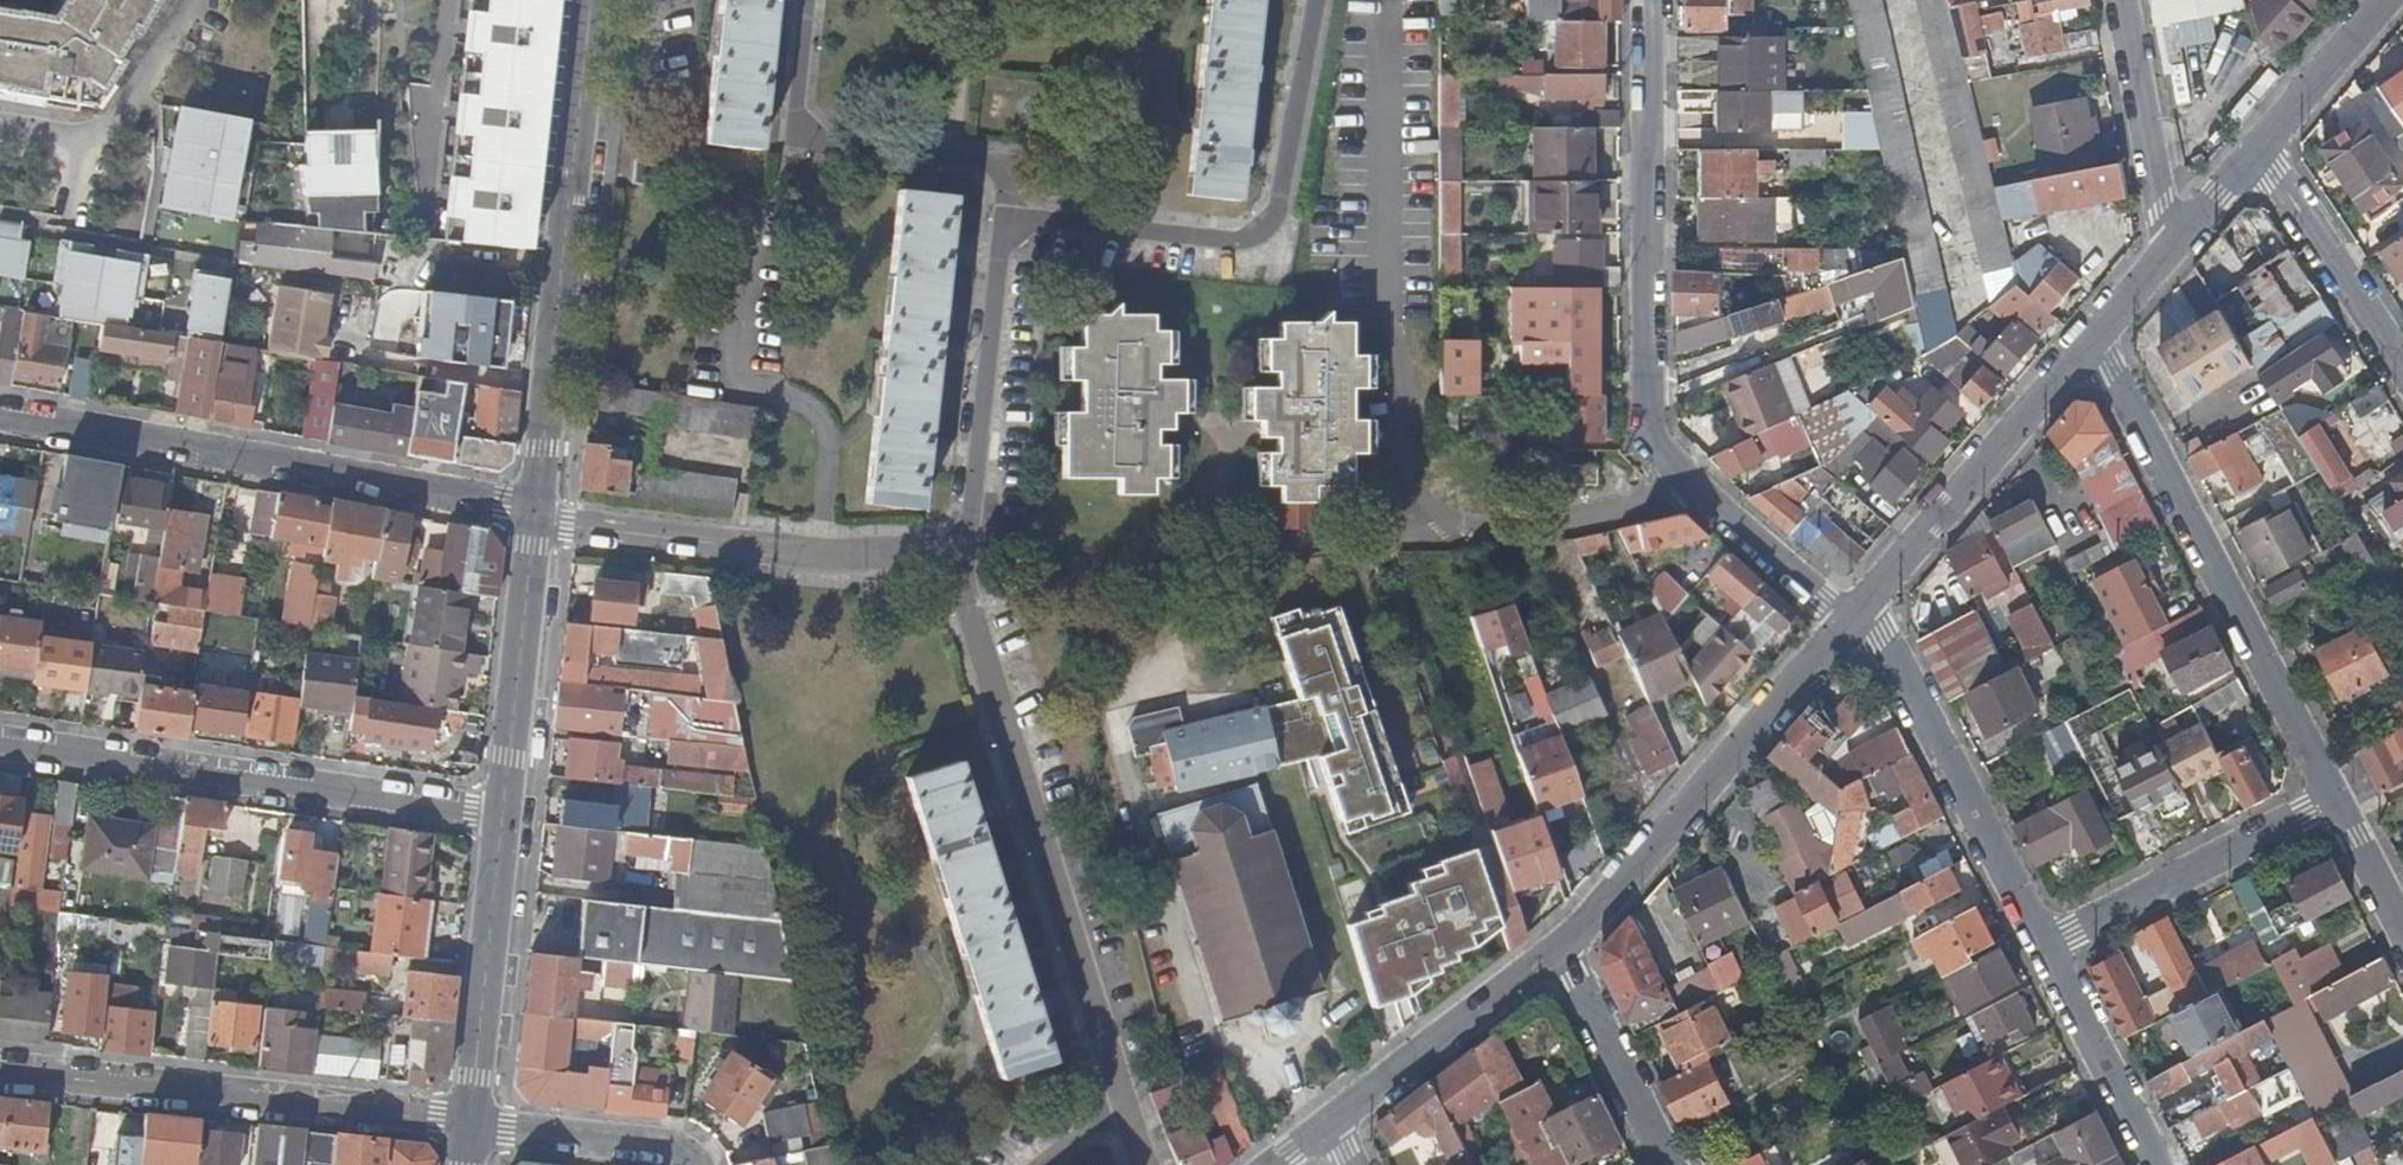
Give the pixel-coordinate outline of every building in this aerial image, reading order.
[(49,20),(15,14),(15,16),(0,13),(0,90),(89,105),(115,63),(109,59),(127,31),(132,33),(153,0),(62,0),(49,20)] [(445,241),(535,250),(562,0),(472,0),(445,241)] [(704,143),(759,150),(764,101),(766,85),(774,17),(776,2),(776,0),(720,0),(704,143)] [(1187,195),(1239,202),(1243,166),(1247,167),(1249,151),(1245,151),(1252,83),(1256,84),(1258,67),(1254,66),(1262,0),(1209,0),(1187,195)] [(1441,20),(1452,20),(1452,0),(1441,0),(1441,20)] [(1618,0),(1526,0),(1526,21),(1601,21),(1618,21),(1618,0)] [(1729,0),(1689,0),(1689,29),(1729,29),(1729,13),(1729,0)] [(1729,13),(1753,13),(1753,0),(1729,0),(1729,13)] [(1856,36),(1873,112),(1881,149),(1906,258),(1914,296),(1947,289),(1882,0),(1848,0),(1856,36)] [(1985,274),(2014,267),(1989,162),(1983,140),(1969,80),(1949,0),(1919,0),(1985,274)] [(1962,0),(1949,0),(1969,80),(1992,76),(1989,64),(1982,35),(1988,34),(1992,30),(1988,15),(1978,16),(1974,1),(1963,3),(1962,0)] [(2037,0),(2030,2),(2029,0),(2020,0),(2020,3),(2015,5),(2016,12),(2022,12),(2029,57),(2099,44),(2096,28),(2061,35),(2057,10),(2046,12),(2048,21),(2041,23),(2037,0)] [(2043,0),(2039,0),(2037,0),(2041,23),(2048,21),(2046,12),(2043,0)] [(2091,0),(2043,0),(2046,12),(2057,10),(2091,4),(2091,0)] [(2157,25),(2247,7),(2245,0),(2152,0),(2157,25)] [(2296,1),(2295,0),(2262,0),(2254,10),(2262,37),(2256,38),(2261,54),(2278,69),(2287,59),(2279,51),(2311,15),(2299,3),(2296,1)] [(2299,3),(2311,15),(2325,0),(2302,0),(2299,3)] [(782,2),(776,2),(774,17),(780,18),(782,2)] [(2002,11),(1988,15),(1992,30),(2005,27),(2002,11)] [(1750,36),(1762,36),(1762,14),(1751,15),(1750,36)] [(1601,21),(1526,21),(1523,21),(1523,32),(1548,33),(1548,49),(1555,50),(1555,67),(1602,67),(1601,21)] [(1785,89),(1785,36),(1762,36),(1750,36),(1726,36),(1726,89),(1785,89)] [(1989,64),(1992,76),(2014,72),(2011,60),(1989,64)] [(1537,75),(1538,75),(1538,61),(1521,61),(1521,74),(1537,75)] [(1258,67),(1256,84),(1263,85),(1265,68),(1258,67)] [(2394,138),(2402,132),(2402,71),(2365,97),(2394,138)] [(1521,74),(1499,74),(1499,86),(1537,86),(1537,75),(1521,74)] [(1602,99),(1602,75),(1543,75),(1542,98),(1576,99),(1576,108),(1591,108),(1591,105),(1591,99),(1600,99),(1602,99)] [(766,85),(764,101),(771,101),(773,86),(766,85)] [(1723,89),(1710,89),(1710,97),(1716,97),(1715,131),(1722,131),(1723,89)] [(1805,90),(1785,89),(1726,89),(1723,89),(1722,131),(1771,131),(1771,110),(1804,109),(1805,90)] [(2032,105),(2046,176),(2098,167),(2092,134),(2101,132),(2098,115),(2089,117),(2084,95),(2032,105)] [(181,102),(161,203),(233,217),(252,115),(181,102)] [(1881,149),(1873,112),(1845,112),(1844,149),(1881,149)] [(1618,129),(1618,115),(1583,115),(1583,128),(1591,128),(1618,129)] [(2402,201),(2402,181),(2364,122),(2324,149),(2373,221),(2402,201)] [(1458,127),(1440,127),(1439,179),(1458,180),(1458,127)] [(325,128),(304,128),(304,143),(305,228),(334,230),(359,233),(359,218),(373,218),(375,128),(352,128),(352,146),(347,146),(347,156),(331,156),(331,146),(326,146),(325,128)] [(1591,128),(1583,128),(1530,128),(1530,180),(1536,181),(1591,181),(1591,128)] [(2000,137),(1983,140),(1989,162),(2005,159),(2000,137)] [(1757,149),(1702,148),(1701,196),(1755,197),(1756,174),(1774,173),(1774,159),(1757,159),(1757,149)] [(1826,168),(1826,149),(1791,149),(1790,168),(1826,168)] [(1249,151),(1247,167),(1254,167),(1256,152),(1249,151)] [(661,186),(663,163),(634,160),(631,182),(661,186)] [(2046,176),(2034,178),(2041,213),(2129,196),(2122,162),(2098,167),(2046,176)] [(1458,180),(1439,179),(1440,234),(1458,234),(1458,180)] [(1536,181),(1530,180),(1524,180),(1523,234),(1537,235),(1536,181)] [(1597,213),(1597,181),(1591,181),(1536,181),(1537,235),(1538,235),(1545,235),(1590,235),(1590,213),(1597,213)] [(900,190),(876,401),(930,409),(936,360),(938,344),(947,259),(949,245),(955,196),(900,190)] [(1775,241),(1776,197),(1755,197),(1701,196),(1700,196),(1700,241),(1724,241),(1724,215),(1746,215),(1746,241),(1775,241)] [(2325,332),(2339,322),(2265,209),(2247,207),(2224,234),(2251,275),(2241,285),(2217,300),(2221,307),(2255,362),(2262,373),(2274,365),(2303,346),(2325,332)] [(25,276),(32,236),(21,234),(23,219),(0,215),(0,272),(25,276)] [(1724,241),(1746,241),(1746,215),(1724,215),(1724,241)] [(305,228),(243,222),(236,263),(371,279),(374,261),(331,259),(334,230),(305,228)] [(1458,234),(1440,234),(1440,288),(1459,288),(1458,234)] [(2251,275),(2224,234),(2196,266),(2217,300),(2241,285),(2251,275)] [(64,237),(55,278),(65,280),(59,318),(103,325),(126,328),(133,294),(144,295),(153,254),(120,248),(119,258),(94,253),(96,243),(64,237)] [(2385,249),(2402,276),(2402,237),(2385,249)] [(1619,289),(1619,268),(1601,268),(1600,240),(1554,240),(1554,278),(1535,278),(1534,288),(1619,289)] [(2042,245),(2015,273),(2019,285),(2051,313),(2082,278),(2042,245)] [(1785,269),(1860,269),(1854,248),(1711,248),(1711,265),(1785,265),(1785,269)] [(1916,306),(1914,296),(1906,258),(1861,273),(1822,285),(1787,297),(1677,332),(1677,354),(1882,285),(1889,317),(1916,306)] [(1677,270),(1677,313),(1722,313),(1722,273),(1677,270)] [(1787,297),(1822,285),(1822,274),(1806,274),(1802,278),(1786,278),(1787,297)] [(193,337),(229,341),(235,281),(199,278),(193,337)] [(2051,313),(2019,285),(1993,306),(2005,317),(2013,309),(2042,333),(2056,317),(2051,313)] [(1949,298),(1947,289),(1914,296),(1916,306),(1949,298)] [(1080,349),(1068,349),(1068,382),(1081,382),(1080,413),(1062,413),(1062,446),(1062,479),(1117,479),(1118,494),(1151,495),(1151,478),(1165,478),(1165,445),(1155,445),(1155,430),(1155,415),(1171,415),(1183,415),(1184,381),(1157,381),(1157,365),(1167,365),(1167,331),(1154,331),(1154,316),(1119,316),(1119,304),(1106,315),(1081,316),(1080,349)] [(2255,362),(2221,307),(2161,344),(2195,400),(2255,362)] [(24,312),(3,308),(0,323),(0,383),(11,385),(12,379),(24,312)] [(1279,486),(1279,501),(1313,498),(1313,485),(1350,485),(1350,454),(1364,454),(1364,420),(1350,420),(1351,388),(1364,389),(1365,355),(1351,355),(1351,323),(1328,323),(1328,311),(1317,323),(1280,323),(1279,340),(1265,340),(1265,373),(1276,373),(1276,388),(1249,388),(1249,421),(1261,421),(1277,421),(1277,438),(1277,453),(1266,453),(1266,486),(1279,486)] [(47,316),(24,312),(12,379),(60,387),(67,351),(43,346),(47,316)] [(1980,339),(1967,328),(1958,336),(1961,338),(1973,349),(2014,385),(2028,369),(2018,361),(2038,337),(2019,321),(2011,329),(1998,344),(1994,348),(1982,338),(1980,339)] [(2346,332),(2339,322),(2325,332),(2331,341),(2346,332)] [(1991,339),(1998,344),(2011,329),(2004,323),(1991,339)] [(169,357),(173,335),(126,328),(103,325),(99,347),(169,357)] [(1176,331),(1167,331),(1167,365),(1176,365),(1176,331)] [(2331,341),(2325,332),(2303,346),(2311,358),(2300,366),(2318,394),(2351,372),(2343,358),(2335,347),(2331,341)] [(185,373),(191,338),(173,335),(169,357),(167,370),(185,373)] [(208,420),(222,343),(191,338),(185,373),(178,415),(208,420)] [(1973,349),(1961,338),(1923,357),(1941,372),(1973,349)] [(1265,373),(1265,340),(1255,340),(1256,373),(1265,373)] [(1476,341),(1440,341),(1440,394),(1454,394),(1475,394),(1476,341)] [(1595,342),(1520,342),(1519,362),(1566,362),(1566,395),(1595,395),(1595,342)] [(258,349),(222,343),(208,420),(248,427),(255,384),(251,383),(258,349)] [(2335,347),(2343,358),(2347,355),(2340,343),(2335,347)] [(938,344),(936,360),(943,361),(944,345),(938,344)] [(123,351),(99,347),(97,367),(120,369),(123,351)] [(1068,382),(1068,349),(1058,349),(1058,382),(1068,382)] [(1365,355),(1364,389),(1373,389),(1373,355),(1365,355)] [(341,362),(316,358),(301,437),(326,441),(334,398),(341,362)] [(1975,359),(1953,384),(1963,392),(1964,392),(1984,409),(2005,384),(1975,359)] [(1796,417),(1774,364),(1726,383),(1748,439),(1752,437),(1770,429),(1796,417)] [(2286,384),(2274,365),(2262,373),(2272,391),(2286,384)] [(405,455),(452,463),(467,382),(420,375),(414,405),(405,455)] [(1192,381),(1184,381),(1183,415),(1192,415),(1192,381)] [(1872,393),(1868,382),(1850,390),(1861,400),(1872,393)] [(765,409),(592,383),(589,408),(661,418),(660,424),(761,439),(765,409)] [(512,461),(520,391),(481,384),(473,437),(463,436),(458,464),(500,472),(512,461)] [(2391,400),(2380,384),(2352,403),(2363,419),(2391,400)] [(1240,421),(1249,421),(1249,388),(1240,388),(1240,421)] [(1850,390),(1800,415),(1824,466),(1837,479),(1839,480),(1861,456),(1876,439),(1898,457),(1881,477),(1873,470),(1872,472),(1867,478),(1895,502),(1931,460),(1901,434),(1861,400),(1850,390)] [(1893,413),(1872,393),(1861,400),(1901,434),(1922,410),(1907,396),(1893,413)] [(1454,394),(1440,394),(1439,450),(1454,450),(1454,394)] [(1936,394),(1922,410),(1901,434),(1931,460),(1932,461),(1949,441),(1940,433),(1957,412),(1936,394)] [(1566,395),(1511,395),(1511,403),(1553,403),(1560,403),(1559,441),(1601,442),(1601,395),(1595,395),(1566,395)] [(334,398),(326,441),(405,455),(414,405),(394,402),(393,410),(334,398)] [(2078,400),(2049,434),(2076,466),(2085,456),(2092,450),(2097,454),(2104,448),(2112,454),(2120,450),(2096,403),(2078,400)] [(2320,424),(2332,416),(2322,400),(2291,421),(2301,437),(2320,424)] [(930,409),(876,401),(873,425),(928,433),(930,409)] [(2291,421),(2283,409),(2259,421),(2296,484),(2321,471),(2301,437),(2291,421)] [(1062,446),(1062,413),(1053,413),(1053,446),(1062,446)] [(2341,419),(2337,413),(2332,416),(2320,424),(2324,431),(2341,419)] [(1170,430),(1171,415),(1155,415),(1155,430),(1170,430)] [(1800,415),(1796,417),(1770,429),(1774,438),(1776,441),(1781,439),(1789,458),(1797,478),(1801,476),(1824,466),(1800,415)] [(1364,420),(1364,454),(1372,454),(1373,420),(1364,420)] [(1261,437),(1277,438),(1277,421),(1261,421),(1261,437)] [(2355,480),(2324,431),(2320,424),(2301,437),(2321,471),(2338,499),(2353,489),(2375,474),(2372,469),(2355,480)] [(928,433),(873,425),(865,503),(919,510),(925,461),(927,446),(928,433)] [(1774,438),(1770,429),(1752,437),(1756,446),(1774,438)] [(2237,433),(2191,456),(2203,480),(2225,468),(2239,495),(2264,482),(2237,433)] [(1752,437),(1748,439),(1720,453),(1718,454),(1728,477),(1762,459),(1756,446),(1752,437)] [(2392,444),(2400,458),(2402,456),(2402,437),(2392,444)] [(1876,439),(1861,456),(1872,472),(1873,470),(1881,477),(1898,457),(1876,439)] [(594,440),(586,440),(580,489),(624,496),(627,464),(606,461),(608,448),(593,446),(594,440)] [(1165,445),(1165,478),(1173,479),(1174,445),(1165,445)] [(927,446),(925,461),(931,462),(933,446),(927,446)] [(2092,450),(2085,456),(2091,467),(2100,460),(2097,454),(2092,450)] [(1258,486),(1266,486),(1266,453),(1258,453),(1258,486)] [(2131,472),(2123,454),(2093,470),(2102,487),(2131,472)] [(113,512),(121,465),(74,457),(69,485),(82,487),(79,500),(94,502),(93,509),(113,512)] [(1797,478),(1789,458),(1772,467),(1780,486),(1795,479),(1797,478)] [(1535,466),(1535,483),(1568,481),(1595,475),(1595,466),(1535,466)] [(1837,479),(1824,466),(1801,476),(1822,497),(1837,479)] [(639,476),(636,499),(694,507),(734,514),(738,481),(652,468),(650,478),(639,476)] [(2394,476),(2402,491),(2402,470),(2394,476)] [(2102,487),(2089,494),(2097,512),(2130,495),(2126,486),(2128,484),(2124,478),(2133,474),(2131,472),(2102,487)] [(2130,495),(2097,512),(2104,528),(2115,551),(2160,527),(2133,474),(2124,478),(2128,484),(2126,486),(2130,495)] [(1568,481),(1535,483),(1536,503),(1559,503),(1559,485),(1596,484),(1595,475),(1568,481)] [(10,479),(0,477),(0,531),(1,531),(10,479)] [(168,510),(172,486),(124,478),(120,506),(143,510),(151,511),(149,525),(165,528),(168,510)] [(28,535),(37,483),(10,479),(1,531),(28,535)] [(1780,486),(1752,499),(1791,533),(1806,517),(1793,505),(1806,489),(1795,479),(1780,486)] [(1845,580),(1891,526),(1839,480),(1837,479),(1822,497),(1806,517),(1791,533),(1845,580)] [(2250,551),(2242,555),(2248,566),(2255,562),(2266,582),(2315,555),(2289,506),(2294,503),(2286,489),(2236,516),(2243,529),(2239,531),(2250,551)] [(2364,507),(2353,489),(2338,499),(2349,517),(2364,507)] [(271,536),(279,493),(259,490),(255,518),(253,518),(251,533),(271,536)] [(324,548),(331,511),(316,509),(317,500),(279,493),(271,536),(271,539),(324,548)] [(1313,498),(1279,501),(1279,527),(1313,527),(1313,498)] [(2057,545),(2033,499),(1991,522),(2014,567),(2057,545)] [(331,511),(332,503),(317,500),(316,509),(331,511)] [(2390,509),(2400,524),(2402,522),(2402,501),(2390,509)] [(376,560),(384,512),(332,503),(331,511),(324,548),(322,559),(337,562),(335,578),(347,580),(350,565),(358,566),(359,558),(376,560)] [(2374,522),(2364,507),(2349,517),(2359,532),(2374,522)] [(151,511),(143,510),(141,524),(149,525),(151,511)] [(192,514),(168,510),(165,528),(159,565),(183,570),(192,514)] [(409,516),(384,512),(376,560),(373,578),(398,582),(402,560),(412,562),(415,558),(417,545),(414,540),(406,538),(409,516)] [(1680,515),(1617,529),(1630,554),(1705,536),(1680,515)] [(119,521),(112,520),(110,531),(117,532),(119,521)] [(491,531),(449,523),(443,560),(427,559),(423,586),(474,594),(498,598),(503,546),(491,531)] [(2103,543),(2066,562),(2072,573),(2115,551),(2104,528),(2098,531),(2103,543)] [(1579,537),(1582,554),(1613,548),(1610,531),(1579,537)] [(2375,559),(2359,532),(2344,540),(2376,598),(2394,588),(2383,571),(2375,559)] [(1983,536),(1948,555),(1970,596),(1982,590),(1986,598),(2001,590),(1998,582),(2005,579),(1983,536)] [(1572,539),(1530,542),(1537,557),(1580,554),(1572,539)] [(2402,558),(2402,540),(2375,559),(2383,571),(2402,558)] [(2315,555),(2266,582),(2278,604),(2308,588),(2311,594),(2325,586),(2318,573),(2341,560),(2334,546),(2315,555)] [(1761,585),(1725,554),(1706,575),(1730,598),(1711,619),(1721,628),(1761,585)] [(2137,559),(2096,580),(2129,644),(2134,641),(2152,632),(2159,628),(2165,625),(2170,623),(2154,592),(2162,588),(2152,570),(2145,574),(2137,559)] [(310,628),(322,562),(309,560),(298,626),(310,628)] [(153,603),(156,585),(159,565),(141,562),(137,591),(100,586),(99,595),(153,603)] [(690,576),(659,573),(658,588),(688,592),(690,576)] [(257,620),(259,605),(240,603),(243,580),(211,576),(207,593),(204,611),(257,620)] [(690,576),(688,592),(712,594),(709,578),(690,576)] [(643,607),(645,587),(594,581),(590,620),(631,625),(632,606),(643,607)] [(170,606),(204,611),(207,593),(156,585),(153,603),(167,605),(170,606)] [(423,586),(421,585),(413,644),(465,653),(474,594),(423,586)] [(1655,606),(1659,615),(1664,624),(1686,598),(1673,586),(1655,606)] [(1796,615),(1762,586),(1724,630),(1740,644),(1762,618),(1780,632),(1796,615)] [(152,611),(153,603),(99,595),(96,614),(94,634),(107,636),(111,614),(150,620),(152,611)] [(2057,647),(2033,602),(2010,614),(2027,647),(2003,660),(2009,671),(2020,666),(2057,647)] [(166,613),(167,605),(153,603),(152,611),(166,613)] [(1512,604),(1471,617),(1482,648),(1500,642),(1504,656),(1529,649),(1512,604)] [(696,609),(701,637),(722,639),(714,605),(696,609)] [(1297,699),(1264,707),(1279,766),(1297,761),(1317,758),(1339,823),(1366,814),(1371,825),(1397,817),(1392,804),(1403,800),(1372,708),(1362,712),(1353,685),(1363,681),(1337,605),(1318,612),(1317,607),(1297,614),(1295,608),(1270,617),(1297,699)] [(199,650),(204,611),(170,606),(168,622),(155,621),(152,643),(199,650)] [(2213,628),(2201,607),(2172,622),(2175,629),(2183,644),(2213,628)] [(9,619),(20,620),(21,609),(10,608),(9,619)] [(1977,610),(1920,641),(1951,701),(1968,693),(2009,672),(2009,671),(2003,660),(1977,610)] [(1617,635),(1642,687),(1649,703),(1674,691),(1676,694),(1694,686),(1686,669),(1664,624),(1659,615),(1617,635)] [(2325,619),(2329,626),(2335,622),(2331,615),(2325,619)] [(1721,628),(1711,619),(1707,616),(1691,635),(1705,646),(1721,628)] [(41,623),(20,620),(9,619),(0,618),(0,671),(34,676),(38,645),(39,638),(41,623)] [(363,636),(365,624),(332,618),(330,631),(363,636)] [(1597,667),(1625,654),(1618,640),(1617,641),(1606,619),(1580,632),(1597,667)] [(2175,629),(2172,622),(2170,623),(2165,625),(2159,628),(2163,635),(2175,629)] [(684,635),(566,623),(560,682),(642,691),(652,692),(702,697),(705,679),(604,668),(604,671),(588,669),(589,664),(600,666),(602,654),(681,663),(684,635)] [(309,640),(310,628),(298,626),(294,626),(292,637),(309,640)] [(2387,674),(2362,627),(2318,650),(2342,697),(2387,674)] [(1721,628),(1705,646),(1686,669),(1694,686),(1705,708),(1751,654),(1740,644),(1724,630),(1721,628)] [(2231,665),(2213,628),(2183,644),(2176,647),(2194,684),(2231,665)] [(2129,644),(2113,652),(2121,669),(2138,660),(2136,655),(2157,643),(2152,632),(2134,641),(2129,644)] [(701,637),(698,637),(710,698),(734,700),(722,639),(701,637)] [(33,683),(32,684),(85,691),(89,664),(92,646),(39,638),(38,645),(34,676),(33,683)] [(85,691),(85,697),(138,705),(142,674),(145,651),(92,644),(92,646),(89,664),(85,691)] [(465,653),(413,644),(410,644),(401,703),(436,709),(454,711),(458,686),(460,672),(465,673),(468,653),(465,653)] [(352,713),(359,660),(307,653),(300,701),(299,705),(352,713)] [(1531,655),(1515,661),(1540,728),(1555,722),(1546,695),(1531,655)] [(2009,672),(1968,693),(1991,735),(2042,708),(2020,666),(2009,671),(2009,672)] [(33,683),(34,676),(0,671),(0,678),(33,683)] [(186,739),(188,727),(193,692),(158,688),(159,677),(142,674),(138,705),(134,732),(186,739)] [(1589,676),(1546,695),(1563,733),(1606,714),(1589,676)] [(2247,694),(2238,677),(2192,704),(2201,721),(2247,694)] [(1363,681),(1353,685),(1362,712),(1372,708),(1363,681)] [(642,691),(560,682),(554,729),(636,738),(642,691)] [(241,735),(247,693),(225,689),(226,684),(217,683),(217,688),(194,685),(193,692),(188,727),(198,728),(197,733),(232,738),(232,734),(241,735)] [(2131,688),(2105,702),(2111,712),(2113,717),(2139,703),(2131,688)] [(1674,691),(1649,703),(1650,705),(1651,706),(1676,694),(1674,691)] [(1820,699),(1785,739),(1825,773),(1831,768),(1826,764),(1870,712),(1849,693),(1834,712),(1820,699)] [(299,705),(300,701),(253,695),(247,735),(294,741),(299,705)] [(436,709),(401,703),(369,698),(363,740),(430,750),(436,709)] [(2383,711),(2394,733),(2402,728),(2402,700),(2383,711)] [(2105,702),(2081,714),(2087,725),(2093,721),(2111,712),(2105,702)] [(2171,742),(2162,747),(2178,779),(2214,760),(2198,728),(2203,725),(2201,721),(2192,704),(2185,708),(2188,715),(2181,719),(2188,733),(2183,736),(2171,742)] [(1651,706),(1650,705),(1625,717),(1636,741),(1646,737),(1661,730),(1651,706)] [(1277,767),(1264,709),(1181,729),(1176,707),(1130,719),(1126,725),(1134,758),(1149,754),(1157,788),(1174,785),(1176,791),(1277,767)] [(2068,720),(2090,762),(2091,764),(2111,754),(2093,721),(2087,725),(2081,714),(2068,720)] [(2068,720),(2037,737),(2059,779),(2090,762),(2068,720)] [(2163,727),(2171,742),(2183,736),(2176,720),(2163,727)] [(1540,728),(1512,738),(1517,752),(1561,737),(1555,722),(1540,728)] [(1825,773),(1844,789),(1862,779),(1872,774),(1911,754),(1898,728),(1856,752),(1831,768),(1825,773)] [(2363,750),(2384,792),(2402,782),(2402,777),(2394,760),(2402,756),(2402,728),(2394,733),(2363,750)] [(1646,737),(1662,770),(1677,763),(1661,730),(1646,737)] [(1561,737),(1517,752),(1537,811),(1582,795),(1572,768),(1561,737)] [(1646,737),(1636,741),(1631,744),(1647,777),(1662,770),(1646,737)] [(1785,739),(1772,755),(1829,805),(1844,789),(1825,773),(1785,739)] [(2218,754),(2247,809),(2248,808),(2271,796),(2249,754),(2253,752),(2247,740),(2218,754)] [(567,778),(717,794),(730,796),(732,777),(615,766),(617,747),(597,744),(597,743),(571,741),(567,778)] [(666,761),(749,770),(745,749),(668,741),(666,761)] [(2111,754),(2091,764),(2120,821),(2157,802),(2165,817),(2191,804),(2178,779),(2162,747),(2136,759),(2134,755),(2128,758),(2130,763),(2118,769),(2111,754)] [(1911,754),(1872,774),(1881,793),(1900,783),(1911,806),(1892,817),(1899,831),(1874,844),(1877,852),(1944,817),(1911,754)] [(1451,756),(1442,759),(1469,837),(1481,833),(1476,817),(1473,818),(1468,804),(1473,802),(1459,760),(1453,762),(1451,756)] [(955,762),(905,778),(1000,1079),(1051,1062),(1036,1015),(1032,1001),(1005,918),(1001,904),(975,823),(970,808),(955,762)] [(1488,762),(1468,769),(1479,800),(1484,814),(1486,821),(1506,814),(1488,762)] [(1770,777),(1745,789),(1758,816),(1761,815),(1784,804),(1770,777)] [(1862,779),(1844,789),(1835,856),(1833,874),(1834,874),(1853,864),(1865,810),(1870,808),(1862,779)] [(78,784),(60,781),(54,822),(73,825),(78,784)] [(1321,992),(1255,784),(1210,798),(1209,796),(1201,799),(1202,801),(1156,815),(1157,818),(1151,821),(1156,839),(1163,837),(1222,1023),(1245,1016),(1247,1022),(1253,1024),(1259,1022),(1265,1038),(1294,1029),(1289,1013),(1296,1010),(1298,1005),(1297,999),(1321,992)] [(2087,792),(2017,829),(2036,865),(2078,843),(2084,854),(2112,839),(2087,792)] [(716,811),(759,816),(755,798),(730,796),(717,794),(716,811)] [(153,869),(175,872),(184,799),(163,796),(153,869)] [(1584,801),(1597,835),(1609,830),(1597,796),(1584,801)] [(1799,797),(1784,804),(1761,815),(1783,858),(1820,839),(1799,797)] [(184,799),(175,872),(199,875),(205,835),(222,837),(227,805),(184,799)] [(1392,804),(1397,817),(1408,813),(1403,800),(1392,804)] [(1479,800),(1473,802),(1468,804),(1473,818),(1476,817),(1484,814),(1479,800)] [(561,825),(613,831),(616,807),(563,801),(563,805),(557,805),(556,814),(561,814),(561,818),(556,818),(555,824),(561,825)] [(977,806),(970,808),(975,823),(981,820),(977,806)] [(36,889),(47,817),(26,814),(16,887),(36,889)] [(1366,814),(1339,823),(1343,835),(1371,825),(1366,814)] [(1494,843),(1510,892),(1538,883),(1538,887),(1559,879),(1538,815),(1490,831),(1494,843)] [(91,820),(90,828),(108,831),(109,822),(91,820)] [(86,861),(121,865),(127,825),(109,822),(108,831),(90,828),(86,861)] [(561,825),(555,824),(551,824),(546,864),(556,866),(561,825)] [(127,825),(121,865),(149,869),(154,829),(127,825)] [(781,920),(766,847),(613,831),(561,825),(556,866),(554,878),(606,883),(608,859),(626,861),(627,853),(682,859),(680,874),(677,892),(675,909),(781,920)] [(433,835),(389,829),(381,894),(425,900),(433,835)] [(288,832),(281,885),(334,892),(339,855),(306,852),(308,835),(288,832)] [(1495,915),(1507,950),(1525,936),(1510,892),(1494,843),(1473,850),(1495,915)] [(1345,923),(1371,1008),(1407,997),(1403,985),(1438,971),(1436,965),(1455,958),(1453,952),(1472,946),(1468,933),(1482,928),(1480,920),(1495,915),(1473,850),(1437,862),(1437,863),(1440,873),(1422,879),(1407,883),(1410,893),(1376,905),(1376,906),(1378,912),(1363,917),(1345,923)] [(1781,863),(1796,894),(1814,884),(1807,870),(1799,854),(1781,863)] [(1814,884),(1820,881),(1833,874),(1835,856),(1807,870),(1814,884)] [(208,896),(225,898),(231,859),(214,857),(208,896)] [(14,861),(0,859),(0,892),(10,893),(14,861)] [(231,859),(225,898),(242,901),(247,861),(231,859)] [(1950,868),(1961,889),(1963,891),(1979,884),(1966,860),(1950,868)] [(2265,944),(2353,898),(2334,861),(2292,883),(2297,894),(2305,909),(2296,913),(2287,899),(2267,909),(2249,875),(2232,883),(2265,944)] [(1419,869),(1422,879),(1440,873),(1437,863),(1419,869)] [(1701,946),(1752,922),(1726,868),(1686,887),(1688,893),(1679,897),(1683,906),(1701,946)] [(1866,910),(1875,928),(1877,931),(1961,889),(1950,868),(1866,910)] [(152,878),(173,880),(175,872),(153,869),(152,878)] [(670,891),(677,892),(680,874),(673,873),(670,891)] [(1796,894),(1817,935),(1840,923),(1820,881),(1814,884),(1796,894)] [(1688,893),(1686,887),(1676,892),(1679,897),(1688,893)] [(7,907),(10,893),(0,892),(0,906),(7,907)] [(1677,909),(1683,906),(1679,897),(1676,892),(1670,895),(1677,909)] [(7,907),(61,914),(63,899),(10,893),(7,907)] [(373,953),(392,955),(419,959),(428,900),(425,900),(381,894),(373,953)] [(2305,909),(2297,894),(2287,899),(2296,913),(2305,909)] [(308,945),(327,947),(333,899),(314,897),(308,945)] [(740,976),(794,982),(781,920),(675,909),(587,900),(579,958),(604,961),(644,965),(692,971),(740,976)] [(1001,904),(1005,918),(1012,916),(1007,902),(1001,904)] [(1362,911),(1363,917),(1378,912),(1376,906),(1362,911)] [(1977,907),(1913,940),(1924,961),(1936,955),(1946,976),(1959,970),(1999,949),(1977,907)] [(1866,910),(1853,916),(1862,935),(1875,928),(1866,910)] [(192,916),(190,929),(200,931),(220,933),(222,920),(192,916)] [(2180,936),(2169,916),(2135,934),(2143,951),(2152,946),(2163,968),(2184,1009),(2210,995),(2198,973),(2195,966),(2193,968),(2177,938),(2180,936)] [(1658,1025),(1714,997),(1723,993),(1711,967),(1669,987),(1633,917),(1605,948),(1603,966),(1637,1035),(1658,1025)] [(158,925),(114,919),(113,933),(136,936),(147,937),(156,936),(158,925)] [(167,927),(158,925),(156,936),(166,937),(167,927)] [(167,927),(166,937),(176,938),(176,928),(167,927)] [(197,987),(214,989),(218,953),(220,933),(200,931),(198,948),(171,945),(167,983),(184,985),(197,987)] [(136,936),(113,933),(112,937),(118,938),(118,943),(135,946),(136,936)] [(220,933),(218,953),(231,954),(232,947),(257,950),(258,938),(220,933)] [(264,947),(273,948),(274,940),(265,939),(264,947)] [(273,948),(272,957),(325,963),(325,962),(327,947),(308,945),(274,940),(273,948)] [(2111,959),(2092,969),(2091,971),(2126,1039),(2147,1028),(2158,1022),(2138,982),(2150,975),(2140,955),(2138,956),(2131,943),(2109,955),(2111,959)] [(2220,990),(2268,965),(2256,943),(2198,973),(2210,995),(2220,990)] [(327,947),(325,962),(358,966),(357,972),(390,976),(392,955),(373,953),(327,947)] [(1999,949),(1959,970),(1977,1005),(2019,983),(2002,948),(1999,949)] [(2313,995),(2340,980),(2324,950),(2300,962),(2294,952),(2275,962),(2296,1004),(2313,995)] [(531,953),(524,1013),(571,1018),(574,990),(588,991),(590,979),(597,980),(597,974),(576,972),(578,958),(531,953)] [(2396,981),(2384,957),(2340,980),(2313,995),(2321,1011),(2325,1018),(2396,981)] [(1786,960),(1773,967),(1786,994),(1790,1002),(1804,995),(1786,960)] [(641,988),(644,965),(604,961),(601,984),(641,988)] [(2184,1009),(2163,968),(2150,975),(2138,982),(2158,1022),(2184,1009)] [(413,1017),(452,1021),(457,975),(408,971),(403,1017),(413,1017)] [(696,1031),(734,1035),(740,976),(692,971),(687,1030),(696,1031)] [(93,1008),(104,1010),(107,984),(96,982),(93,1008)] [(107,984),(104,1010),(114,1010),(117,985),(107,984)] [(196,997),(197,987),(184,985),(183,996),(196,997)] [(319,1008),(335,1010),(371,1013),(371,1008),(365,1007),(366,995),(321,990),(319,1008)] [(2210,995),(2184,1009),(2158,1022),(2147,1028),(2170,1071),(2242,1033),(2220,990),(2210,995)] [(2018,993),(1977,1015),(1990,1041),(2010,1031),(2015,1041),(2036,1030),(2018,993)] [(2321,1011),(2313,995),(2296,1004),(2266,1020),(2274,1036),(2321,1011)] [(47,1044),(51,1004),(0,997),(0,1039),(47,1044)] [(1710,1059),(1738,1045),(1714,997),(1658,1025),(1682,1073),(1710,1059)] [(1032,1001),(1036,1015),(1043,1013),(1038,999),(1032,1001)] [(187,1040),(208,1042),(212,1006),(191,1003),(187,1040)] [(208,1042),(208,1044),(255,1049),(259,1008),(213,1003),(212,1006),(208,1042)] [(1891,1004),(1859,1021),(1870,1043),(1880,1063),(1898,1054),(1892,1043),(1907,1035),(1891,1004)] [(74,1031),(72,1047),(99,1050),(104,1010),(93,1008),(76,1007),(75,1022),(74,1031)] [(317,1025),(329,1026),(333,1027),(335,1010),(319,1008),(317,1025)] [(104,1010),(99,1050),(146,1055),(150,1014),(114,1010),(104,1010)] [(264,1026),(259,1067),(311,1073),(313,1055),(316,1032),(288,1028),(289,1012),(279,1011),(277,1027),(264,1026)] [(529,1102),(604,1110),(609,1067),(614,1022),(571,1018),(524,1013),(516,1085),(529,1102)] [(389,1042),(386,1081),(433,1086),(446,1075),(452,1021),(413,1017),(411,1038),(417,1039),(417,1045),(423,1045),(422,1061),(409,1060),(410,1044),(389,1042)] [(2290,1068),(2274,1036),(2266,1020),(2242,1033),(2170,1071),(2148,1083),(2157,1098),(2193,1079),(2188,1072),(2195,1068),(2199,1076),(2212,1069),(2209,1062),(2213,1059),(2221,1074),(2210,1080),(2214,1089),(2164,1113),(2172,1128),(2193,1118),(2277,1074),(2273,1068),(2258,1076),(2245,1051),(2264,1041),(2280,1073),(2290,1068)] [(66,1030),(74,1031),(75,1022),(67,1021),(66,1030)] [(621,1067),(621,1064),(622,1062),(623,1061),(628,1024),(614,1022),(609,1067),(621,1067)] [(316,1032),(313,1055),(326,1056),(329,1026),(317,1025),(316,1032)] [(693,1062),(696,1031),(687,1030),(675,1029),(672,1060),(693,1062)] [(1624,1141),(1601,1095),(1558,1116),(1541,1081),(1526,1088),(1498,1032),(1477,1048),(1503,1100),(1516,1126),(1535,1164),(1536,1164),(1577,1164),(1624,1141)] [(1880,1063),(1870,1043),(1864,1047),(1874,1067),(1880,1063)] [(1475,1164),(1482,1164),(1488,1162),(1466,1119),(1503,1100),(1477,1048),(1433,1081),(1467,1150),(1475,1164)] [(1898,1054),(1880,1063),(1889,1081),(1902,1106),(1931,1090),(1922,1071),(1910,1078),(1898,1054)] [(2000,1055),(1944,1084),(1966,1126),(2005,1106),(2021,1097),(2000,1055)] [(731,1056),(703,1099),(743,1126),(759,1102),(765,1106),(777,1087),(775,1086),(780,1078),(775,1076),(771,1080),(731,1056)] [(1661,1083),(1683,1126),(1705,1115),(1708,1120),(1724,1113),(1721,1107),(1730,1102),(1710,1059),(1682,1073),(1661,1083)] [(1874,1067),(1863,1072),(1871,1090),(1889,1081),(1880,1063),(1874,1067)] [(604,1110),(666,1117),(670,1073),(625,1068),(625,1065),(621,1064),(621,1067),(609,1067),(604,1110)] [(1225,1067),(1200,1076),(1209,1100),(1233,1159),(1256,1141),(1225,1067)] [(2303,1092),(2290,1068),(2280,1073),(2277,1074),(2193,1118),(2202,1135),(2231,1121),(2228,1116),(2236,1112),(2242,1124),(2303,1092)] [(2354,1095),(2363,1114),(2402,1094),(2402,1069),(2354,1095)] [(2315,1115),(2354,1095),(2342,1071),(2303,1092),(2308,1101),(2315,1115)] [(1200,1076),(1183,1082),(1186,1091),(1193,1107),(1209,1100),(1200,1076)] [(1433,1081),(1378,1123),(1381,1128),(1379,1129),(1390,1146),(1407,1135),(1423,1122),(1426,1127),(1433,1122),(1450,1157),(1452,1157),(1467,1150),(1433,1081)] [(1183,1082),(1171,1086),(1149,1093),(1153,1102),(1186,1091),(1183,1082)] [(49,1104),(0,1099),(0,1147),(31,1151),(31,1160),(48,1162),(49,1146),(45,1145),(49,1104)] [(806,1151),(829,1146),(819,1101),(765,1113),(774,1157),(785,1155),(792,1153),(806,1151)] [(2295,1125),(2315,1115),(2308,1101),(2288,1113),(2295,1125)] [(1966,1126),(1938,1141),(1950,1164),(1994,1164),(2016,1154),(2010,1143),(2021,1137),(2005,1106),(1966,1126)] [(199,1121),(145,1115),(143,1136),(116,1133),(113,1164),(140,1164),(149,1164),(194,1164),(198,1131),(199,1121)] [(2283,1150),(2304,1139),(2318,1164),(2333,1164),(2340,1161),(2327,1137),(2315,1115),(2295,1125),(2275,1135),(2283,1150)] [(2119,1154),(2100,1118),(2078,1129),(2087,1147),(2052,1164),(2097,1164),(2119,1154)] [(2362,1119),(2327,1137),(2340,1161),(2362,1150),(2373,1144),(2362,1119)] [(1168,1138),(1179,1164),(1212,1164),(1196,1126),(1168,1138)] [(1535,1164),(1516,1126),(1502,1133),(1517,1164),(1525,1161),(1527,1164),(1533,1164),(1535,1164)] [(305,1133),(258,1127),(253,1164),(301,1164),(302,1162),(305,1133)] [(198,1131),(194,1164),(238,1164),(241,1136),(198,1131)] [(332,1164),(335,1136),(305,1133),(302,1162),(321,1164),(332,1164)] [(2275,1135),(2257,1145),(2264,1160),(2283,1150),(2275,1135)] [(335,1136),(332,1164),(435,1164),(436,1159),(425,1146),(335,1136)] [(1779,1145),(1739,1164),(1788,1164),(1779,1145)] [(2218,1164),(2267,1164),(2264,1160),(2257,1145),(2218,1164)] [(829,1146),(806,1151),(809,1164),(833,1164),(829,1146)] [(1467,1150),(1452,1157),(1455,1163),(1456,1164),(1475,1164),(1467,1150)] [(2340,1161),(2342,1164),(2369,1164),(2362,1150),(2340,1161)] [(794,1162),(792,1153),(785,1155),(786,1164),(794,1162)] [(2119,1154),(2097,1164),(2124,1164),(2119,1154)]
